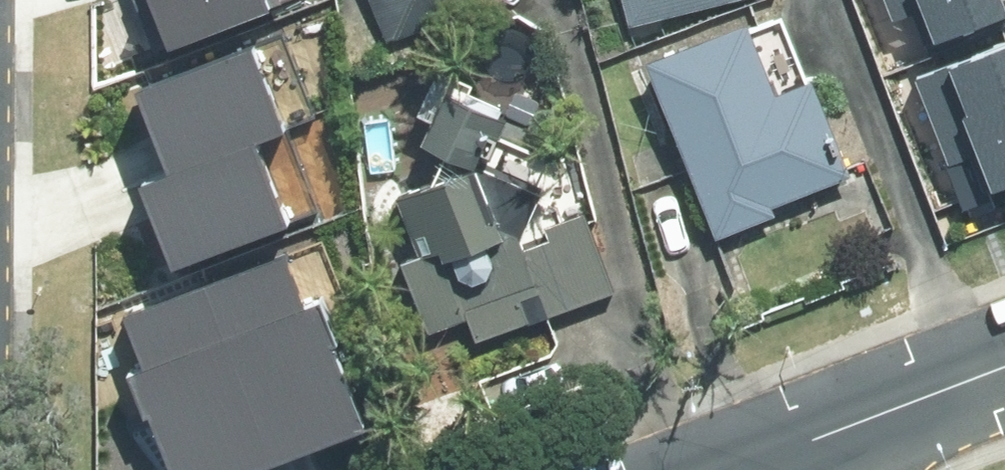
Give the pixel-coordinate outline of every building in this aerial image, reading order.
[(168,53),(287,5),(285,0),(146,0),(168,53)] [(609,43),(681,207),(843,137),(800,37),(749,59),(723,0),(708,0),(609,43)] [(888,21),(929,5),(942,39),(1002,16),(996,0),(880,0),(888,21)] [(391,22),(351,167),(416,316),(574,260),(543,185),(466,212),(435,149),(476,89),(391,22)] [(133,182),(168,271),(287,224),(253,138),(284,126),(249,39),(130,86),(163,170),(133,182)] [(967,208),(1004,193),(1004,49),(918,83),(967,208)] [(173,469),(233,469),(357,422),(293,259),(117,328),(173,469)]
